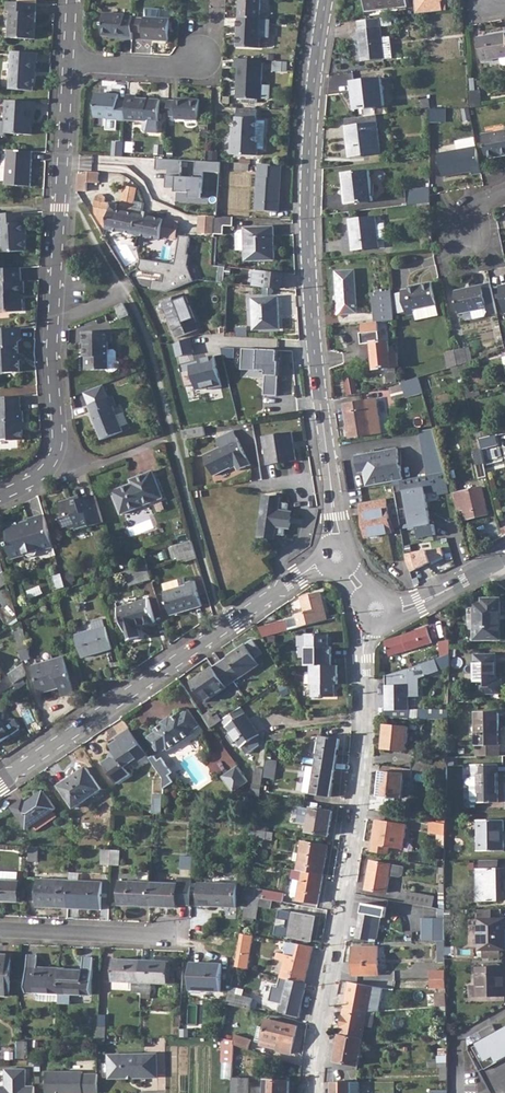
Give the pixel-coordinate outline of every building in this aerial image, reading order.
[(238,18),(260,19),(261,0),(239,0),(238,18)] [(367,11),(407,6),(406,0),(366,0),(367,11)] [(416,14),(433,12),(432,3),(442,3),(444,0),(415,0),(416,14)] [(432,3),(433,12),(442,11),(442,3),(432,3)] [(37,6),(8,5),(7,14),(11,14),(9,40),(33,41),(33,25),(36,25),(37,6)] [(104,34),(113,35),(125,35),(125,38),(134,39),(134,31),(134,17),(127,17),(126,14),(105,13),(104,34)] [(146,18),(145,32),(145,39),(170,40),(171,17),(146,16),(146,18)] [(134,17),(134,31),(145,32),(146,18),(134,17)] [(260,19),(238,18),(237,46),(260,48),(261,19),(260,19)] [(380,19),(358,21),(359,30),(358,30),(362,62),(385,59),(382,38),(380,19)] [(477,39),(481,62),(504,57),(504,34),(477,39)] [(391,37),(382,38),(385,59),(393,58),(391,37)] [(39,56),(12,55),(11,93),(34,94),(35,66),(38,67),(39,56)] [(263,60),(236,59),(236,68),(239,68),(238,81),(241,81),(241,87),(240,98),(269,100),(270,87),(262,86),(263,60)] [(382,79),(352,83),(355,110),(385,107),(382,79)] [(472,91),(473,108),(481,106),(479,91),(472,91)] [(109,120),(128,121),(128,120),(129,101),(120,101),(120,96),(97,95),(97,118),(109,119),(109,120)] [(129,101),(128,120),(149,121),(149,129),(152,132),(160,133),(162,100),(149,100),(147,100),(139,100),(139,96),(129,96),(129,101)] [(169,101),(168,116),(177,117),(177,119),(200,120),(201,99),(178,98),(178,101),(169,101)] [(422,109),(430,108),(429,99),(421,100),(422,109)] [(37,106),(9,104),(7,137),(34,138),(34,128),(34,123),(36,123),(37,106)] [(258,110),(238,108),(236,137),(233,137),(232,155),(258,156),(258,149),(264,150),(266,121),(257,121),(258,110)] [(440,109),(430,109),(430,123),(440,123),(440,109)] [(384,115),(346,120),(347,127),(351,157),(381,154),(378,126),(386,125),(384,115)] [(482,136),(487,159),(504,156),(504,132),(482,136)] [(481,174),(477,147),(475,138),(457,142),(459,150),(439,154),(444,177),(473,172),(473,175),(481,174)] [(116,157),(124,157),(125,143),(116,143),(116,157)] [(35,154),(10,153),(9,188),(34,189),(35,154)] [(183,161),(158,160),(157,171),(170,171),(169,182),(174,183),(174,189),(177,190),(177,193),(203,194),(204,173),(221,174),(222,163),(197,162),(196,178),(182,177),(183,161)] [(185,160),(184,175),(195,175),(196,160),(185,160)] [(266,178),(258,178),(257,211),(279,212),(281,166),(267,165),(266,178)] [(259,165),(258,178),(266,178),(267,165),(259,165)] [(370,171),(344,174),(348,205),(374,202),(370,171)] [(101,185),(102,174),(88,173),(88,175),(80,175),(79,193),(89,194),(89,185),(101,185)] [(120,183),(115,210),(128,212),(133,186),(120,183)] [(431,188),(408,191),(408,206),(431,204),(431,196),(431,188)] [(106,201),(95,197),(95,210),(102,211),(100,223),(108,225),(107,229),(158,240),(163,237),(165,220),(112,209),(112,203),(106,201)] [(0,213),(0,224),(1,224),(3,252),(26,251),(25,235),(27,234),(26,223),(22,223),(22,212),(0,213)] [(215,218),(202,217),(201,233),(215,233),(215,218)] [(376,217),(349,221),(353,251),(379,248),(378,241),(386,240),(385,225),(377,226),(376,217)] [(215,233),(215,235),(224,235),(225,226),(233,227),(234,218),(215,218),(215,233)] [(165,220),(163,237),(177,239),(180,223),(167,220),(165,220)] [(240,232),(238,235),(238,251),(246,250),(247,261),(275,260),(274,228),(246,229),(246,232),(240,232)] [(189,256),(191,237),(181,237),(176,265),(142,260),(141,265),(136,271),(140,274),(163,279),(163,282),(154,280),(152,290),(167,293),(192,280),(189,267),(191,256),(189,256)] [(0,268),(0,310),(8,310),(9,311),(23,310),(22,299),(20,298),(20,293),(24,293),(23,281),(20,281),(20,266),(0,268)] [(354,271),(337,272),(340,314),(358,312),(354,271)] [(267,272),(265,289),(279,290),(280,273),(267,272)] [(409,289),(402,291),(406,315),(415,313),(417,319),(439,315),(432,283),(409,288),(409,289)] [(482,286),(455,292),(459,315),(472,312),(474,320),(485,317),(489,312),(493,315),(498,314),(494,297),(491,284),(482,286)] [(393,291),(372,292),(375,322),(378,322),(395,320),(393,291)] [(186,294),(163,303),(175,330),(176,330),(178,337),(199,330),(196,322),(197,322),(186,294)] [(278,298),(252,299),(254,329),(279,328),(278,298)] [(123,302),(115,305),(123,317),(130,314),(129,313),(127,308),(123,302)] [(375,322),(361,323),(362,333),(360,334),(361,344),(372,343),(375,369),(386,368),(387,383),(397,382),(396,368),(400,368),(398,353),(390,354),(389,341),(380,342),(378,322),(375,322)] [(0,328),(0,370),(19,369),(17,341),(20,338),(20,326),(0,328)] [(110,330),(82,330),(82,341),(83,341),(84,347),(85,347),(86,368),(106,367),(108,369),(113,369),(118,365),(118,360),(116,358),(116,349),(114,347),(108,347),(108,340),(111,340),(110,330)] [(466,348),(456,351),(456,354),(458,361),(458,366),(469,362),(466,348)] [(273,350),(243,349),(242,368),(265,369),(264,393),(275,394),(276,361),(273,360),(273,350)] [(456,354),(448,356),(450,368),(458,366),(458,361),(456,354)] [(219,384),(212,356),(180,364),(185,384),(192,385),(193,390),(219,384)] [(347,378),(349,394),(359,393),(357,376),(347,378)] [(418,377),(405,381),(408,391),(421,387),(418,377)] [(0,396),(0,438),(11,437),(11,439),(24,438),(24,428),(22,428),(21,420),(24,420),(23,409),(21,409),(19,394),(0,396)] [(112,394),(89,404),(103,438),(123,429),(114,405),(116,403),(112,394)] [(376,400),(345,405),(350,437),(381,432),(376,400)] [(205,427),(183,430),(184,439),(206,436),(205,427)] [(222,447),(206,455),(215,476),(237,465),(239,470),(252,464),(235,430),(218,439),(222,447)] [(293,432),(265,437),(269,465),(298,461),(293,432)] [(364,465),(365,471),(368,487),(392,483),(400,481),(402,481),(404,481),(399,449),(366,454),(368,464),(364,465)] [(483,461),(481,449),(473,451),(479,478),(487,477),(483,461)] [(360,472),(365,471),(364,465),(368,464),(366,454),(357,455),(360,472)] [(138,481),(114,491),(123,514),(163,497),(153,471),(137,477),(138,481)] [(404,481),(402,481),(410,530),(417,529),(419,538),(436,535),(434,525),(432,525),(425,489),(449,485),(445,473),(404,481)] [(482,488),(455,495),(459,512),(464,511),(466,519),(483,515),(488,514),(482,488)] [(104,523),(96,495),(81,499),(81,498),(62,503),(66,517),(63,518),(66,527),(69,526),(73,528),(76,527),(77,528),(86,526),(86,524),(92,522),(93,526),(104,523)] [(261,536),(270,538),(271,531),(275,531),(275,534),(276,534),(286,536),(287,528),(291,528),(293,513),(289,512),(290,504),(281,503),(275,502),(276,497),(266,496),(261,536)] [(387,501),(362,505),(367,537),(392,533),(387,501)] [(53,544),(44,513),(32,516),(29,518),(30,522),(7,529),(10,540),(8,541),(12,555),(26,552),(31,555),(37,553),(40,548),(53,544)] [(192,540),(175,545),(179,560),(197,555),(192,540)] [(149,564),(126,571),(130,585),(153,579),(149,564)] [(65,585),(61,571),(53,574),(56,584),(56,587),(65,585)] [(186,585),(165,592),(172,615),(202,606),(195,581),(186,584),(186,585)] [(301,600),(297,601),(302,621),(314,618),(314,614),(324,611),(320,592),(301,597),(301,600)] [(149,599),(119,608),(125,632),(127,632),(129,641),(141,637),(138,627),(156,622),(149,599)] [(474,608),(467,609),(467,640),(501,640),(501,599),(483,600),(483,604),(474,604),(474,608)] [(92,623),(94,630),(106,627),(104,620),(92,623)] [(286,621),(258,628),(263,638),(289,631),(286,621)] [(21,624),(13,626),(20,651),(28,649),(21,624)] [(106,627),(94,630),(76,635),(83,657),(113,649),(106,627)] [(427,628),(385,642),(389,656),(432,642),(427,628)] [(289,631),(263,638),(268,646),(291,640),(289,631)] [(328,634),(306,635),(306,647),(305,647),(306,666),(311,666),(332,666),(331,647),(328,647),(328,634)] [(253,640),(221,662),(235,682),(259,665),(255,659),(262,654),(253,640)] [(440,640),(440,658),(450,654),(450,648),(450,640),(440,640)] [(28,649),(20,651),(22,659),(31,657),(28,649)] [(437,659),(435,660),(439,668),(450,665),(450,654),(440,658),(437,659)] [(495,655),(474,656),(475,694),(502,694),(501,681),(496,681),(495,655)] [(33,666),(39,689),(59,684),(61,688),(63,696),(75,693),(65,658),(33,666)] [(414,668),(386,676),(387,718),(409,719),(408,693),(415,693),(415,679),(408,679),(408,676),(439,668),(435,660),(414,668)] [(235,682),(221,662),(190,683),(204,703),(235,682)] [(405,662),(386,669),(388,674),(407,668),(405,662)] [(23,664),(9,674),(16,684),(23,679),(27,676),(23,664)] [(332,666),(311,666),(311,685),(312,685),(312,698),(335,697),(334,685),(338,684),(337,665),(332,666)] [(16,684),(14,685),(18,689),(27,683),(23,679),(16,684)] [(59,684),(39,689),(41,694),(61,688),(59,684)] [(242,709),(224,721),(242,748),(260,735),(242,709)] [(418,711),(418,719),(426,719),(427,710),(418,711)] [(427,710),(426,719),(442,720),(449,720),(449,711),(427,710)] [(153,733),(146,739),(157,755),(165,749),(167,752),(192,735),(190,733),(198,728),(187,711),(179,716),(178,715),(171,719),(170,717),(160,724),(161,726),(152,732),(153,733)] [(211,712),(204,717),(212,729),(224,721),(220,716),(216,719),(211,712)] [(498,713),(475,714),(476,745),(476,756),(500,756),(500,744),(498,713)] [(11,735),(0,720),(0,742),(11,735)] [(385,725),(382,748),(406,750),(408,727),(385,725)] [(130,777),(126,770),(124,767),(135,759),(137,762),(147,756),(128,729),(115,738),(117,740),(109,746),(113,752),(110,754),(109,758),(110,760),(103,765),(117,786),(130,777)] [(295,730),(285,732),(286,739),(296,737),(295,730)] [(321,736),(317,767),(335,770),(339,739),(321,736)] [(413,758),(412,770),(439,773),(447,774),(447,757),(448,750),(439,750),(439,761),(413,758)] [(153,756),(148,759),(162,780),(162,790),(172,783),(168,776),(172,773),(162,759),(157,762),(153,756)] [(124,767),(126,770),(137,762),(135,759),(124,767)] [(265,768),(264,777),(274,779),(277,761),(266,759),(265,768)] [(468,777),(464,780),(464,784),(467,786),(470,786),(471,800),(474,802),(479,802),(479,803),(497,803),(496,764),(471,764),(472,777),(468,777)] [(307,765),(303,792),(312,793),(316,767),(307,765)] [(412,770),(381,765),(378,795),(402,797),(404,774),(411,775),(412,770)] [(238,766),(230,772),(240,788),(249,782),(238,766)] [(86,767),(59,785),(74,807),(101,789),(86,767)] [(254,783),(262,785),(264,777),(265,768),(256,767),(254,783)] [(316,767),(312,793),(331,796),(335,770),(317,767),(316,767)] [(240,788),(230,772),(223,777),(233,793),(240,788)] [(43,791),(15,811),(28,829),(32,825),(37,831),(53,820),(49,814),(56,809),(43,791)] [(152,798),(151,813),(153,813),(162,813),(162,799),(152,798)] [(301,816),(300,824),(308,826),(308,831),(329,834),(333,811),(311,808),(310,809),(303,808),(301,816)] [(438,810),(437,822),(445,824),(445,812),(445,811),(438,810)] [(376,820),(372,850),(388,853),(389,846),(403,848),(406,825),(376,820)] [(504,820),(478,820),(478,852),(504,851),(504,820)] [(437,822),(431,821),(431,832),(432,833),(439,833),(439,836),(444,836),(445,824),(437,822)] [(256,829),(255,837),(265,839),(266,831),(256,829)] [(298,860),(297,870),(323,874),(327,846),(301,842),(299,852),(298,860)] [(29,846),(29,860),(37,861),(38,847),(29,846)] [(102,850),(102,864),(110,865),(111,850),(102,850)] [(111,850),(110,865),(120,865),(120,850),(111,850)] [(480,860),(479,869),(498,869),(498,860),(480,860)] [(370,861),(366,889),(386,893),(389,875),(399,877),(402,875),(403,866),(370,861)] [(498,869),(479,869),(478,869),(478,902),(502,902),(502,868),(498,869)] [(294,879),(291,897),(296,898),(296,899),(318,903),(323,874),(297,870),(294,869),(292,879),(294,879)] [(19,902),(20,882),(16,882),(16,873),(6,872),(5,881),(0,881),(0,901),(19,902)] [(120,904),(150,906),(150,883),(151,873),(140,872),(139,882),(121,881),(120,904)] [(70,873),(69,881),(79,882),(80,873),(70,873)] [(150,883),(150,906),(177,907),(177,904),(191,905),(192,878),(177,877),(177,884),(150,883)] [(37,906),(68,908),(69,881),(38,880),(37,896),(37,906)] [(69,881),(68,908),(101,909),(102,883),(79,882),(69,881)] [(200,883),(199,905),(237,907),(237,885),(200,883)] [(247,889),(246,896),(259,898),(272,900),(283,902),(283,899),(284,896),(284,894),(253,889),(253,890),(247,889)] [(408,893),(406,903),(411,904),(433,908),(435,897),(408,893)] [(246,896),(242,922),(253,923),(253,919),(255,919),(257,906),(259,898),(246,896)] [(283,899),(283,902),(295,904),(296,899),(296,898),(291,897),(284,896),(283,899)] [(259,898),(257,906),(271,909),(272,900),(259,898)] [(406,903),(397,902),(396,909),(409,912),(411,904),(406,903)] [(363,903),(357,937),(368,940),(369,938),(374,939),(375,939),(376,937),(382,906),(363,903)] [(292,913),(288,937),(311,941),(315,917),(292,913)] [(484,959),(500,958),(500,951),(504,950),(504,929),(504,919),(477,920),(478,950),(484,951),(484,959)] [(253,936),(240,934),(239,941),(252,943),(253,936)] [(239,941),(237,952),(246,955),(245,959),(249,961),(252,943),(239,941)] [(276,959),(278,960),(283,961),(279,977),(286,979),(301,983),(304,984),(314,947),(299,944),(284,942),(282,953),(278,952),(276,959)] [(378,948),(353,948),(353,975),(378,975),(378,948)] [(237,952),(235,966),(247,970),(249,961),(245,959),(246,955),(237,952)] [(9,996),(11,955),(0,955),(0,996),(9,996)] [(38,1001),(58,1002),(59,969),(38,968),(38,957),(27,956),(26,993),(38,993),(38,1001)] [(82,970),(59,969),(58,1002),(58,1004),(70,1005),(71,994),(91,995),(93,959),(83,959),(82,970)] [(114,960),(113,982),(132,983),(132,990),(132,992),(141,992),(142,961),(114,960)] [(278,960),(274,976),(279,977),(283,961),(278,960)] [(141,992),(140,998),(149,998),(149,993),(151,993),(151,984),(152,983),(174,983),(174,976),(169,976),(170,962),(142,961),(141,992)] [(202,965),(191,965),(190,990),(220,991),(221,964),(202,963),(202,965)] [(478,986),(478,998),(504,997),(504,967),(477,967),(478,986)] [(301,983),(286,979),(285,988),(279,1011),(300,1016),(306,988),(300,987),(301,983)] [(113,982),(112,990),(132,990),(132,983),(113,982)] [(349,983),(345,1008),(369,1013),(374,1013),(376,1012),(378,999),(370,998),(372,987),(349,983)] [(478,998),(478,986),(469,986),(469,999),(478,998)] [(230,987),(226,1003),(233,1005),(237,989),(230,987)] [(435,994),(436,1008),(447,1007),(446,987),(440,987),(440,994),(435,994)] [(447,1007),(436,1008),(437,1019),(447,1019),(447,1007)] [(345,1008),(340,1035),(362,1039),(365,1025),(371,1026),(374,1013),(369,1013),(345,1008)] [(264,1029),(261,1043),(261,1045),(277,1048),(277,1051),(291,1054),(297,1026),(267,1019),(264,1029)] [(254,1041),(261,1043),(264,1029),(257,1027),(254,1041)] [(475,1046),(488,1068),(504,1059),(504,1029),(475,1046)] [(233,1033),(233,1041),(234,1041),(233,1044),(247,1049),(249,1038),(233,1033)] [(362,1039),(340,1035),(335,1061),(358,1065),(362,1042),(371,1041),(371,1043),(383,1043),(383,1038),(362,1039)] [(222,1038),(221,1062),(233,1062),(233,1044),(234,1041),(233,1041),(222,1038)] [(488,1068),(475,1046),(472,1048),(484,1070),(488,1068)] [(157,1054),(109,1055),(109,1078),(126,1077),(126,1073),(134,1072),(134,1077),(146,1077),(146,1075),(157,1075),(157,1054)] [(428,1062),(428,1068),(440,1068),(447,1067),(447,1056),(438,1057),(438,1062),(428,1062)] [(34,1086),(26,1086),(26,1068),(6,1068),(6,1086),(0,1086),(0,1092),(34,1092),(34,1086)] [(54,1092),(61,1092),(83,1092),(97,1092),(97,1073),(83,1073),(83,1071),(45,1071),(45,1092),(54,1092)] [(248,1079),(232,1078),(232,1092),(248,1092),(248,1079)] [(264,1092),(289,1092),(290,1081),(265,1080),(264,1092)] [(333,1092),(359,1092),(358,1082),(333,1083),(333,1092)]
